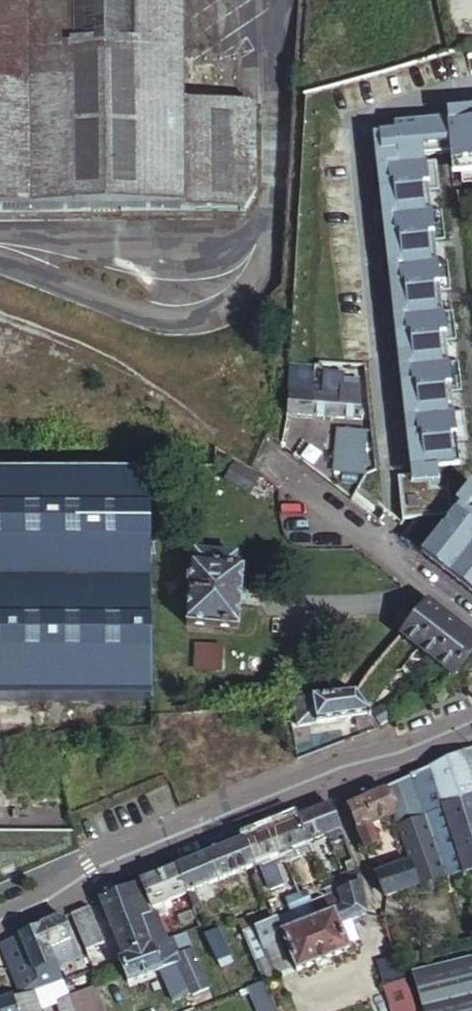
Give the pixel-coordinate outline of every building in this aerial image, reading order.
[(185,0),(0,0),(0,206),(187,203),(186,96),(185,0)] [(187,203),(247,202),(258,183),(257,96),(186,96),(187,203)] [(448,107),(449,113),(395,119),(396,126),(374,129),(410,469),(398,470),(402,515),(416,513),(402,531),(471,585),(471,517),(462,509),(455,503),(450,510),(447,479),(438,480),(436,459),(458,457),(456,434),(468,433),(464,404),(452,405),(450,385),(462,384),(459,354),(447,355),(445,336),(457,334),(454,304),(441,306),(439,286),(452,285),(449,255),(436,256),(434,236),(447,235),(443,205),(431,206),(429,186),(441,185),(438,155),(425,156),(425,150),(453,147),(455,170),(471,169),(471,105),(448,107)] [(290,388),(287,416),(361,417),(358,388),(342,387),(342,373),(321,372),(321,388),(311,388),(312,365),(292,365),(290,388)] [(337,430),(333,486),(354,502),(364,473),(366,432),(337,430)] [(249,494),(257,478),(233,464),(224,480),(249,494)] [(149,472),(0,474),(0,699),(152,697),(149,472)] [(455,503),(462,509),(471,495),(471,485),(466,480),(451,500),(455,503)] [(184,626),(238,630),(243,569),(236,568),(237,556),(195,553),(194,565),(189,565),(184,626)] [(425,593),(400,626),(452,667),(471,641),(471,629),(425,593)] [(224,668),(224,645),(194,644),(194,667),(224,668)] [(381,705),(370,687),(363,691),(375,709),(381,705)] [(357,719),(374,715),(357,689),(289,700),(292,723),(355,711),(357,719)] [(432,766),(463,870),(471,868),(471,748),(432,766)] [(395,814),(385,787),(347,805),(367,851),(380,845),(371,825),(395,814)] [(340,829),(332,805),(317,811),(327,834),(340,829)] [(327,834),(317,811),(298,819),(307,842),(327,834)] [(307,842),(298,819),(275,828),(285,851),(307,842)] [(285,851),(275,828),(246,840),(256,863),(285,851)] [(256,863),(246,840),(177,868),(187,894),(193,909),(203,905),(198,890),(257,866),(256,863)] [(387,898),(420,882),(412,859),(376,874),(387,898)] [(361,884),(352,861),(345,864),(349,874),(343,876),(348,889),(361,884)] [(154,945),(167,941),(158,917),(168,913),(164,903),(187,894),(177,868),(141,883),(153,915),(144,918),(154,945)] [(348,889),(343,876),(324,884),(329,897),(340,893),(348,889)] [(291,902),(294,911),(307,906),(301,892),(297,881),(274,890),(278,901),(282,900),(285,905),(291,902)] [(153,915),(141,883),(103,898),(126,955),(154,945),(144,918),(153,915)] [(329,897),(324,884),(301,892),(307,906),(329,897)] [(350,919),(368,913),(361,884),(348,889),(340,893),(350,919)] [(336,912),(340,923),(350,919),(340,893),(329,897),(307,906),(294,911),(277,918),(253,928),(248,930),(254,945),(264,941),(266,945),(285,938),(283,932),(336,912)] [(104,942),(89,905),(71,913),(86,949),(104,942)] [(251,922),(253,928),(277,918),(274,909),(249,918),(251,922)] [(297,970),(351,949),(348,942),(340,923),(336,912),(283,932),(285,938),(296,965),(297,970)] [(64,916),(45,925),(61,966),(82,957),(64,916)] [(238,927),(251,922),(249,918),(237,922),(238,927)] [(340,923),(348,942),(358,938),(350,919),(340,923)] [(45,925),(21,936),(24,943),(4,951),(23,997),(37,991),(67,980),(61,966),(45,925)] [(224,929),(204,937),(214,961),(234,953),(224,929)] [(213,998),(188,933),(167,941),(154,945),(126,955),(122,958),(131,980),(182,961),(199,1003),(213,998)] [(261,963),(266,977),(296,965),(285,938),(266,945),(271,959),(261,963)] [(254,945),(261,963),(271,959),(266,945),(264,941),(254,945)] [(411,973),(422,1010),(471,1010),(471,956),(411,973)] [(407,982),(399,959),(382,964),(389,987),(407,982)] [(267,979),(251,985),(261,1010),(265,1010),(278,1006),(267,979)] [(68,992),(81,987),(78,982),(66,986),(68,992)] [(407,982),(389,987),(397,1010),(416,1010),(407,982)] [(79,1010),(109,1010),(98,985),(72,995),(79,1010)] [(37,991),(23,997),(0,1004),(0,1010),(44,1010),(37,991)] [(72,995),(60,1000),(64,1010),(79,1010),(72,995)]
